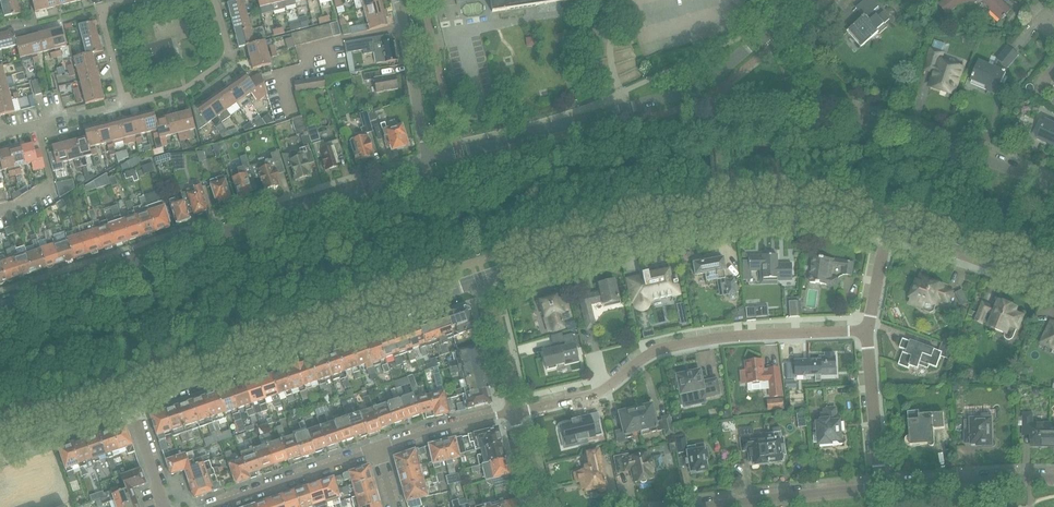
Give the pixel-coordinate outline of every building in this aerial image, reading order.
[(0,2),(4,17),(22,13),(20,8),(19,8),(17,0),(8,0),(0,2)] [(47,9),(44,0),(32,0),(35,12),(47,9)] [(47,9),(58,6),(57,0),(44,0),(47,9)] [(231,18),(247,14),(244,4),(246,4),(245,0),(240,0),(227,3),(231,18)] [(272,5),(274,12),(285,9),(285,8),(284,8),(282,0),(271,0),(272,5)] [(363,7),(381,2),(381,0),(354,0),(356,9),(363,7)] [(492,12),(570,0),(490,0),(492,12)] [(878,32),(880,34),(888,27),(885,24),(890,20),(883,12),(878,17),(873,12),(879,7),(873,0),(865,0),(856,8),(856,9),(857,8),(864,16),(863,18),(863,19),(859,23),(858,23),(849,31),(850,31),(862,45),(862,46),(878,32)] [(940,4),(947,14),(960,4),(981,0),(946,0),(940,4)] [(992,7),(990,8),(1003,20),(1006,16),(1005,15),(1011,9),(1000,0),(985,0),(992,7)] [(363,7),(366,19),(387,13),(386,10),(383,10),(381,2),(363,7)] [(387,13),(366,19),(368,24),(364,25),(366,31),(369,31),(387,26),(385,18),(388,17),(387,13)] [(231,18),(235,33),(250,29),(252,29),(251,24),(249,24),(247,14),(231,18)] [(299,18),(301,23),(302,29),(308,27),(306,16),(299,18)] [(78,25),(82,40),(98,36),(95,26),(97,26),(96,21),(78,25)] [(333,37),(340,35),(337,22),(330,24),(333,37)] [(346,24),(341,25),(343,35),(351,34),(349,23),(346,24)] [(330,24),(324,26),(327,38),(333,37),(330,24)] [(319,27),(322,40),(327,38),(324,26),(319,27)] [(319,27),(314,28),(317,41),(322,40),(319,27)] [(62,28),(50,31),(55,49),(67,47),(62,28)] [(317,41),(314,28),(308,30),(311,42),(317,41)] [(17,46),(16,40),(13,29),(8,30),(9,31),(0,34),(0,36),(3,50),(17,46)] [(239,48),(247,46),(256,44),(255,39),(253,39),(250,29),(235,33),(239,48)] [(311,42),(308,30),(303,31),(306,44),(311,42)] [(50,31),(39,34),(44,52),(55,49),(50,31)] [(306,44),(303,31),(298,32),(301,45),(306,44)] [(301,45),(298,32),(291,34),(295,47),(301,45)] [(39,34),(27,37),(32,55),(44,52),(39,34)] [(363,50),(363,53),(374,52),(376,64),(398,60),(394,41),(391,41),(390,35),(344,42),(350,73),(355,72),(352,52),(363,50)] [(82,40),(86,55),(92,53),(92,54),(103,51),(102,46),(101,46),(98,36),(82,40)] [(17,46),(20,58),(32,55),(27,37),(16,40),(17,46)] [(265,41),(256,44),(247,46),(250,57),(268,53),(265,41)] [(929,59),(926,70),(935,73),(931,86),(940,89),(941,87),(951,90),(950,93),(953,94),(956,83),(962,66),(942,59),(944,52),(946,45),(936,42),(933,48),(929,59)] [(979,62),(976,70),(971,80),(973,81),(973,82),(979,85),(980,83),(989,87),(987,91),(997,95),(998,91),(1004,92),(1005,85),(1002,83),(1008,68),(1018,55),(1008,46),(997,59),(1001,62),(998,69),(979,62)] [(74,58),(77,69),(95,64),(92,54),(92,53),(86,55),(74,58)] [(268,53),(250,57),(253,69),(271,65),(268,53)] [(77,69),(80,81),(98,76),(95,64),(77,69)] [(374,80),(377,93),(397,89),(395,75),(380,78),(379,71),(364,74),(365,81),(374,80)] [(237,77),(234,79),(246,97),(251,93),(258,102),(267,95),(261,76),(257,75),(249,80),(245,74),(238,79),(237,77)] [(80,81),(83,92),(101,88),(98,76),(80,81)] [(8,89),(5,77),(0,78),(0,91),(8,89)] [(294,83),(296,92),(325,87),(324,78),(294,83)] [(246,97),(234,79),(230,81),(232,84),(226,88),(236,104),(246,97)] [(32,82),(34,91),(35,95),(42,94),(38,80),(32,82)] [(101,88),(83,92),(86,104),(104,100),(101,88)] [(218,90),(214,92),(227,110),(236,104),(226,88),(219,93),(218,90)] [(11,100),(8,89),(0,91),(0,103),(11,100)] [(213,97),(206,102),(221,123),(231,116),(227,110),(214,92),(211,95),(213,97)] [(0,103),(0,116),(14,112),(11,100),(0,103)] [(221,123),(206,102),(200,106),(198,103),(192,108),(198,130),(211,121),(222,138),(230,135),(227,132),(221,123)] [(186,112),(179,114),(183,132),(185,141),(191,139),(189,131),(195,129),(189,108),(185,109),(186,112)] [(155,140),(160,138),(161,138),(156,120),(154,112),(146,114),(145,111),(141,112),(147,132),(147,133),(153,132),(155,140)] [(138,116),(131,118),(135,135),(147,132),(141,112),(137,113),(138,116)] [(350,141),(353,149),(355,157),(354,158),(355,160),(356,160),(356,161),(373,156),(372,152),(373,152),(369,139),(368,139),(366,133),(373,131),(367,112),(360,114),(364,127),(360,129),(363,137),(350,141)] [(170,113),(166,114),(172,135),(178,134),(180,145),(181,144),(183,152),(188,151),(185,141),(183,132),(179,114),(171,116),(170,113)] [(168,145),(166,137),(172,135),(166,114),(162,115),(163,118),(156,120),(161,138),(160,138),(162,147),(168,145)] [(269,114),(262,119),(267,125),(274,123),(269,114)] [(291,119),(295,130),(296,134),(307,131),(302,116),(291,119)] [(122,117),(118,118),(125,144),(136,142),(137,141),(136,139),(135,135),(131,118),(123,120),(122,117)] [(115,122),(108,123),(114,147),(125,144),(118,118),(114,119),(115,122)] [(267,125),(262,119),(254,124),(256,127),(266,124),(266,125),(267,125)] [(1046,120),(1037,138),(1038,138),(1037,139),(1050,145),(1051,144),(1053,145),(1053,124),(1046,120)] [(242,128),(245,131),(254,128),(250,122),(242,128)] [(99,123),(95,124),(101,144),(106,143),(110,156),(116,155),(114,147),(108,123),(100,125),(99,123)] [(391,147),(392,150),(405,146),(402,136),(405,136),(402,126),(391,129),(390,128),(387,129),(385,123),(375,126),(378,138),(384,136),(388,148),(391,147)] [(84,129),(86,135),(89,147),(101,144),(95,124),(92,125),(92,127),(84,129)] [(318,141),(315,131),(308,133),(311,143),(318,141)] [(307,132),(300,134),(303,145),(308,144),(311,143),(308,133),(307,132)] [(242,136),(244,144),(251,142),(249,134),(242,136)] [(83,138),(75,140),(80,158),(91,156),(90,150),(89,147),(86,135),(82,135),(83,138)] [(67,139),(63,140),(69,161),(80,158),(75,140),(67,142),(67,139)] [(69,161),(63,140),(59,141),(60,144),(52,146),(53,152),(48,153),(53,171),(64,169),(62,163),(69,161)] [(322,157),(321,158),(324,167),(326,171),(340,167),(336,153),(341,151),(338,141),(324,145),(323,141),(313,144),(318,157),(321,156),(322,157)] [(24,142),(20,144),(26,165),(32,163),(33,171),(45,168),(40,149),(35,151),(33,143),(25,145),(24,142)] [(20,144),(9,146),(16,175),(21,174),(19,166),(26,165),(20,144)] [(0,149),(0,161),(2,171),(9,169),(11,177),(16,175),(9,146),(0,149)] [(310,151),(309,146),(299,149),(301,154),(298,154),(297,152),(295,151),(292,151),(290,152),(289,154),(283,154),(282,154),(286,168),(292,166),(294,174),(293,174),(294,176),(295,176),(296,180),(298,180),(298,181),(305,179),(304,178),(309,176),(308,173),(310,172),(308,164),(314,162),(311,151),(310,151)] [(197,152),(200,162),(206,160),(204,152),(197,152)] [(251,167),(250,167),(254,179),(259,177),(261,183),(262,183),(264,190),(263,190),(264,191),(267,190),(267,191),(274,189),(273,188),(279,186),(278,185),(277,182),(280,181),(277,174),(284,171),(281,161),(280,161),(277,153),(271,155),(273,161),(251,168),(251,167)] [(172,160),(170,154),(155,158),(157,164),(172,160)] [(127,162),(129,168),(140,165),(137,157),(127,162)] [(239,198),(248,195),(247,193),(251,192),(250,188),(256,186),(254,179),(250,167),(249,163),(242,165),(243,167),(231,171),(239,198)] [(107,173),(94,181),(97,189),(110,185),(107,173)] [(218,202),(219,203),(220,207),(225,205),(225,204),(230,202),(230,201),(231,201),(228,191),(223,176),(210,181),(216,199),(218,198),(220,202),(218,202)] [(73,179),(66,181),(56,184),(59,198),(75,189),(73,179)] [(81,188),(83,193),(97,189),(94,181),(81,188)] [(29,191),(27,185),(20,189),(22,196),(29,191)] [(182,193),(184,201),(188,213),(193,211),(194,214),(208,210),(200,185),(186,190),(186,191),(182,193)] [(22,196),(20,189),(12,194),(14,201),(22,196)] [(145,196),(156,232),(170,227),(159,192),(152,194),(153,199),(147,201),(145,196)] [(131,201),(142,236),(156,232),(145,196),(139,198),(142,208),(135,210),(131,201)] [(188,213),(184,201),(176,203),(175,199),(169,201),(176,225),(190,220),(188,213)] [(118,205),(117,205),(128,241),(142,236),(131,201),(126,203),(129,212),(121,215),(118,205)] [(107,220),(107,221),(115,245),(128,241),(117,205),(112,207),(115,217),(107,220)] [(74,212),(75,217),(88,254),(101,250),(93,225),(85,228),(85,225),(84,226),(79,210),(74,212)] [(89,212),(93,225),(101,250),(115,245),(107,221),(99,223),(99,221),(97,221),(94,211),(89,212)] [(65,234),(67,240),(73,259),(88,254),(75,217),(70,218),(74,229),(72,230),(73,232),(65,234)] [(55,228),(49,230),(60,263),(73,259),(67,240),(60,242),(58,238),(55,239),(54,237),(57,236),(55,228)] [(45,239),(38,242),(47,268),(60,263),(49,230),(43,232),(45,239)] [(35,251),(27,253),(33,272),(47,268),(38,242),(36,234),(30,236),(35,251)] [(0,262),(6,281),(20,277),(11,248),(9,242),(4,244),(8,259),(0,262)] [(15,247),(11,248),(20,277),(33,272),(27,253),(19,256),(17,252),(15,247)] [(836,286),(837,278),(831,277),(832,265),(844,266),(843,275),(851,276),(853,262),(823,258),(823,255),(822,254),(817,253),(816,254),(816,257),(814,256),(810,283),(836,286)] [(762,256),(749,256),(749,268),(762,267),(763,281),(777,280),(777,277),(792,277),(791,264),(777,264),(777,255),(762,255),(762,256)] [(726,283),(728,294),(736,293),(734,279),(726,280),(724,270),(725,270),(723,258),(703,262),(703,261),(700,262),(693,263),(695,275),(705,273),(706,282),(717,280),(718,284),(726,283)] [(642,276),(627,279),(630,292),(632,291),(635,304),(637,308),(641,309),(645,308),(647,305),(648,301),(654,300),(658,299),(660,298),(665,297),(667,297),(671,296),(676,295),(680,294),(679,291),(677,285),(678,285),(677,281),(676,281),(675,276),(672,277),(671,275),(672,275),(671,271),(670,268),(667,269),(663,270),(660,270),(656,271),(653,272),(653,274),(649,275),(648,272),(643,273),(641,273),(642,276)] [(912,297),(911,297),(909,303),(923,308),(925,312),(930,314),(934,311),(936,306),(937,306),(940,297),(943,298),(942,301),(949,303),(953,292),(943,288),(944,286),(925,279),(925,278),(920,276),(918,282),(917,282),(915,287),(912,289),(910,294),(912,297)] [(620,305),(614,280),(598,284),(600,292),(588,294),(587,294),(586,294),(586,296),(579,297),(583,313),(586,330),(596,328),(591,305),(596,303),(603,302),(603,304),(610,303),(611,307),(620,305)] [(550,333),(560,329),(564,328),(562,319),(570,317),(565,301),(564,301),(561,290),(554,292),(555,295),(538,300),(541,310),(542,310),(550,333)] [(983,303),(978,313),(975,322),(982,324),(987,312),(992,314),(987,327),(995,330),(1005,334),(1005,335),(1005,336),(1005,337),(1005,338),(1006,339),(1007,339),(1008,340),(1009,340),(1010,340),(1011,340),(1011,339),(1012,339),(1013,338),(1017,329),(1018,330),(1024,316),(1015,313),(1017,308),(999,301),(996,308),(983,303)] [(800,317),(799,302),(788,302),(789,317),(800,317)] [(768,316),(767,306),(755,307),(756,317),(768,316)] [(466,307),(465,307),(445,314),(453,336),(453,337),(455,341),(476,335),(470,309),(469,308),(468,307),(467,307),(466,307)] [(453,336),(445,314),(431,319),(443,355),(449,353),(447,344),(448,343),(447,339),(453,337),(453,336)] [(443,355),(431,319),(418,323),(426,347),(435,344),(439,357),(443,355)] [(1053,348),(1053,322),(1051,321),(1040,344),(1053,350),(1053,348)] [(426,347),(418,323),(413,325),(413,324),(408,326),(409,327),(405,328),(412,349),(413,349),(420,347),(423,357),(429,355),(426,347)] [(412,349),(405,328),(400,330),(400,329),(395,330),(395,331),(392,332),(397,349),(405,346),(411,361),(416,359),(413,349),(412,349)] [(397,349),(392,332),(386,334),(382,335),(382,336),(378,337),(386,359),(394,356),(397,366),(403,364),(397,349)] [(565,346),(542,351),(546,367),(547,370),(556,368),(556,365),(564,363),(563,359),(578,355),(575,344),(572,333),(563,336),(564,342),(565,346)] [(378,337),(378,338),(372,340),(370,340),(367,341),(366,342),(365,342),(364,342),(373,367),(381,364),(379,361),(386,359),(378,337)] [(478,346),(477,339),(456,344),(458,351),(478,346)] [(898,365),(908,369),(909,369),(910,366),(918,369),(919,365),(928,368),(929,365),(937,368),(941,357),(950,360),(955,348),(942,343),(939,351),(921,344),(911,341),(910,342),(903,339),(899,348),(904,350),(898,365)] [(373,367),(364,342),(359,344),(359,345),(357,344),(354,345),(353,347),(351,347),(351,346),(351,347),(357,362),(363,360),(368,375),(375,373),(373,367)] [(482,360),(478,346),(458,351),(452,353),(454,362),(448,364),(449,369),(482,360)] [(357,362),(351,347),(346,348),(345,349),(344,349),(341,350),(339,351),(338,351),(343,367),(350,365),(355,380),(362,377),(357,362)] [(348,382),(343,367),(338,351),(333,353),(332,354),(330,354),(327,355),(326,356),(325,356),(324,356),(331,376),(338,374),(340,380),(344,379),(345,381),(342,381),(345,389),(350,387),(348,382)] [(794,363),(785,363),(786,379),(795,378),(795,376),(806,376),(806,377),(813,377),(813,375),(815,375),(820,375),(820,369),(835,368),(834,356),(834,353),(825,353),(825,357),(819,357),(819,360),(794,361),(794,363)] [(331,376),(324,356),(310,360),(319,385),(319,387),(321,392),(328,389),(326,385),(324,378),(331,376)] [(435,358),(430,360),(431,363),(426,364),(428,370),(438,366),(435,358)] [(319,385),(310,360),(297,365),(309,399),(315,397),(312,388),(319,385)] [(485,375),(482,360),(449,369),(450,375),(461,372),(463,380),(485,375)] [(745,361),(746,370),(740,371),(741,383),(747,383),(769,381),(770,397),(781,396),(778,368),(763,369),(762,360),(745,361)] [(387,364),(382,366),(384,374),(390,372),(387,364)] [(309,399),(297,365),(284,370),(293,394),(300,392),(303,401),(309,399)] [(293,394),(284,370),(271,374),(278,395),(285,393),(288,403),(295,400),(293,394)] [(677,376),(678,382),(677,382),(678,388),(679,387),(683,402),(720,395),(716,377),(701,380),(699,371),(677,376)] [(281,405),(278,395),(271,374),(266,376),(265,377),(263,377),(260,378),(259,379),(258,379),(257,379),(264,400),(271,397),(275,408),(281,405)] [(429,396),(434,417),(449,413),(444,393),(439,375),(434,376),(437,389),(429,391),(430,396),(429,396)] [(489,389),(485,375),(463,380),(459,381),(461,390),(455,391),(456,397),(462,396),(489,389)] [(268,410),(264,400),(257,379),(253,381),(252,382),(250,381),(247,382),(246,384),(245,384),(245,383),(244,384),(255,415),(268,410)] [(231,388),(238,409),(244,407),(248,417),(250,417),(252,423),(257,422),(255,415),(244,384),(239,385),(239,386),(237,386),(234,387),(233,389),(231,388)] [(403,393),(401,387),(395,389),(397,395),(399,395),(403,393)] [(242,419),(238,409),(231,388),(226,390),(226,391),(224,391),(221,392),(220,393),(218,393),(227,419),(233,416),(235,422),(242,419)] [(397,395),(395,389),(391,390),(394,401),(385,404),(392,425),(406,420),(399,399),(400,399),(399,395),(397,395)] [(491,397),(489,389),(462,396),(463,402),(457,404),(459,411),(490,404),(491,402),(490,398),(491,397)] [(227,419),(218,393),(216,394),(214,393),(211,394),(210,396),(204,398),(216,432),(220,430),(218,422),(227,419)] [(412,394),(400,399),(399,399),(406,420),(419,415),(414,399),(412,394)] [(373,408),(369,396),(363,398),(367,410),(359,413),(367,436),(380,431),(373,408)] [(434,417),(429,396),(414,399),(419,415),(425,413),(426,419),(434,417)] [(191,402),(200,428),(208,425),(215,444),(219,442),(216,432),(204,398),(198,400),(196,399),(193,400),(192,402),(191,402)] [(767,401),(768,411),(783,409),(782,399),(767,401)] [(200,428),(191,402),(189,403),(187,402),(184,403),(183,405),(178,407),(189,441),(195,439),(192,431),(200,428)] [(381,405),(373,408),(380,431),(389,428),(389,426),(392,425),(385,404),(381,405)] [(644,405),(635,407),(640,428),(641,428),(642,433),(665,427),(667,433),(674,432),(671,417),(670,417),(669,415),(661,417),(662,421),(655,422),(651,405),(645,407),(644,405)] [(189,441),(178,407),(171,409),(169,408),(166,409),(165,411),(164,411),(171,432),(173,437),(180,435),(183,443),(189,441)] [(640,428),(635,407),(625,409),(626,411),(619,413),(623,430),(616,432),(619,443),(627,441),(626,439),(634,437),(633,430),(640,428)] [(835,408),(824,409),(824,413),(820,414),(820,421),(819,421),(819,423),(815,423),(816,433),(814,434),(814,442),(818,442),(818,444),(821,444),(821,446),(830,445),(830,441),(839,440),(839,443),(842,442),(844,441),(843,437),(841,436),(839,436),(839,430),(843,430),(842,423),(838,424),(838,422),(836,422),(835,408)] [(171,432),(164,411),(152,416),(151,418),(162,450),(167,449),(164,440),(166,439),(165,434),(171,432)] [(331,417),(329,411),(325,413),(328,423),(320,426),(327,447),(340,443),(333,422),(331,417)] [(919,415),(919,411),(908,412),(910,436),(908,436),(907,436),(906,437),(906,438),(905,439),(905,440),(905,441),(905,442),(905,443),(906,443),(906,444),(907,445),(908,445),(909,446),(910,446),(929,444),(929,441),(934,441),(934,438),(935,438),(934,429),(945,428),(944,413),(919,415)] [(367,436),(359,413),(346,417),(353,438),(358,436),(359,438),(367,436)] [(805,414),(797,415),(798,427),(806,427),(805,414)] [(964,420),(964,432),(965,443),(972,443),(972,444),(978,444),(978,446),(982,446),(982,447),(992,447),(993,447),(994,447),(995,446),(995,445),(996,444),(995,443),(995,442),(995,441),(994,441),(994,440),(993,440),(992,440),(991,414),(981,414),(981,418),(971,418),(971,420),(964,420)] [(1023,414),(1023,419),(1023,429),(1031,430),(1031,446),(1049,446),(1049,424),(1032,423),(1032,414),(1023,414)] [(353,438),(346,417),(339,420),(338,415),(331,417),(333,422),(340,443),(353,438)] [(561,434),(563,443),(576,439),(577,441),(603,435),(600,422),(592,424),(591,419),(579,422),(578,420),(572,422),(573,423),(562,426),(563,434),(561,434)] [(307,431),(304,421),(299,423),(302,432),(293,435),(301,458),(314,454),(306,431),(307,431)] [(286,438),(282,425),(276,427),(280,440),(287,461),(292,459),(293,461),(301,458),(293,435),(286,438)] [(121,426),(112,429),(120,454),(126,452),(127,455),(135,452),(126,427),(124,426),(121,428),(121,426)] [(327,447),(320,426),(307,431),(306,431),(314,454),(323,450),(323,448),(327,447)] [(740,438),(740,440),(742,451),(748,450),(749,459),(752,459),(753,465),(767,463),(764,434),(754,435),(753,427),(740,429),(741,438),(740,438)] [(772,433),(764,434),(767,463),(782,461),(782,455),(785,455),(783,438),(780,438),(779,428),(771,429),(772,433)] [(120,454),(112,429),(98,434),(107,458),(107,459),(113,457),(113,456),(120,454)] [(496,429),(477,433),(469,436),(470,442),(473,442),(475,450),(475,451),(480,450),(502,444),(500,436),(499,436),(498,430),(496,429)] [(273,443),(269,433),(264,435),(274,465),(287,461),(280,440),(273,443)] [(107,458),(98,434),(85,439),(94,464),(96,471),(99,471),(96,463),(101,461),(100,461),(107,458)] [(274,465),(264,435),(259,437),(262,446),(254,449),(261,470),(274,465)] [(688,457),(685,457),(687,467),(690,467),(691,471),(697,470),(697,472),(707,470),(705,460),(708,459),(705,444),(687,447),(685,436),(675,437),(678,453),(687,452),(688,457)] [(464,448),(461,437),(454,439),(458,455),(465,453),(465,452),(464,448)] [(94,464),(85,439),(83,439),(83,438),(77,440),(78,441),(72,443),(80,467),(83,476),(89,474),(87,469),(88,468),(87,467),(94,464)] [(254,449),(251,439),(244,441),(248,451),(240,454),(242,460),(249,479),(258,476),(256,471),(261,470),(254,449)] [(458,455),(454,439),(441,442),(446,461),(449,474),(455,473),(452,460),(459,458),(458,455)] [(446,461),(441,442),(428,445),(433,462),(434,469),(436,477),(437,483),(443,481),(441,473),(442,472),(440,463),(446,461)] [(80,467),(72,443),(70,444),(70,443),(64,445),(65,446),(58,448),(62,458),(71,482),(77,480),(73,470),(74,469),(80,467)] [(502,444),(480,450),(481,453),(481,455),(476,456),(479,466),(506,459),(504,451),(503,452),(502,447),(501,444),(502,444)] [(673,444),(665,447),(673,463),(680,460),(673,444)] [(424,447),(418,449),(395,457),(394,459),(398,472),(419,465),(424,464),(420,455),(426,453),(424,447)] [(179,456),(177,449),(163,454),(165,461),(179,456)] [(481,453),(480,450),(475,451),(475,450),(465,452),(465,453),(458,455),(459,458),(460,459),(475,455),(476,454),(481,453)] [(192,451),(185,454),(179,456),(165,461),(170,474),(172,475),(185,470),(203,464),(201,457),(195,459),(192,451)] [(235,462),(231,451),(225,453),(229,464),(234,479),(235,484),(249,479),(242,460),(235,462)] [(605,488),(605,485),(606,485),(605,477),(603,477),(597,452),(588,454),(590,466),(586,467),(586,471),(577,473),(579,482),(580,481),(582,489),(586,489),(586,490),(598,488),(598,490),(599,491),(601,492),(603,492),(605,490),(605,488)] [(648,458),(647,453),(629,457),(628,453),(614,456),(617,474),(617,472),(631,469),(633,477),(634,477),(635,482),(640,481),(642,483),(646,482),(646,480),(653,479),(652,473),(653,473),(652,468),(655,467),(656,471),(664,469),(660,455),(653,457),(654,460),(651,461),(650,457),(648,458)] [(506,459),(479,466),(470,468),(472,475),(480,472),(479,469),(482,468),(485,480),(492,479),(510,475),(506,459)] [(210,461),(203,464),(185,470),(189,483),(215,475),(219,474),(219,473),(225,471),(224,467),(218,469),(217,467),(212,469),(210,461)] [(423,480),(419,465),(398,472),(402,486),(423,480)] [(367,466),(342,475),(344,481),(352,479),(354,485),(373,480),(369,467),(367,466)] [(145,482),(141,469),(121,476),(124,484),(111,489),(113,495),(132,489),(144,484),(145,482)] [(120,470),(112,473),(114,478),(122,475),(120,470)] [(445,475),(447,485),(454,483),(453,480),(460,479),(460,482),(461,482),(459,472),(445,475)] [(216,479),(215,475),(189,483),(194,497),(196,498),(226,487),(223,480),(218,481),(217,479),(216,479)] [(511,481),(510,475),(492,479),(493,485),(511,481)] [(333,478),(320,483),(328,506),(329,506),(335,505),(336,506),(342,506),(333,478)] [(376,491),(373,480),(354,485),(343,488),(344,494),(355,491),(357,497),(376,491)] [(428,496),(423,480),(402,486),(406,502),(420,498),(428,496)] [(80,490),(77,481),(71,483),(73,492),(80,490)] [(320,483),(307,487),(313,506),(328,506),(320,483)] [(307,487),(294,492),(299,506),(313,506),(307,487)] [(132,489),(113,495),(101,499),(103,504),(110,502),(111,506),(122,506),(137,502),(132,489)] [(376,491),(357,497),(346,500),(348,506),(359,503),(360,506),(368,506),(379,504),(376,491)] [(294,492),(280,496),(284,506),(299,506),(294,492)] [(514,494),(507,496),(509,503),(498,505),(499,506),(517,506),(514,494)] [(280,496),(268,501),(270,506),(284,506),(280,496)] [(420,498),(406,502),(408,506),(417,506),(422,506),(420,498)]
